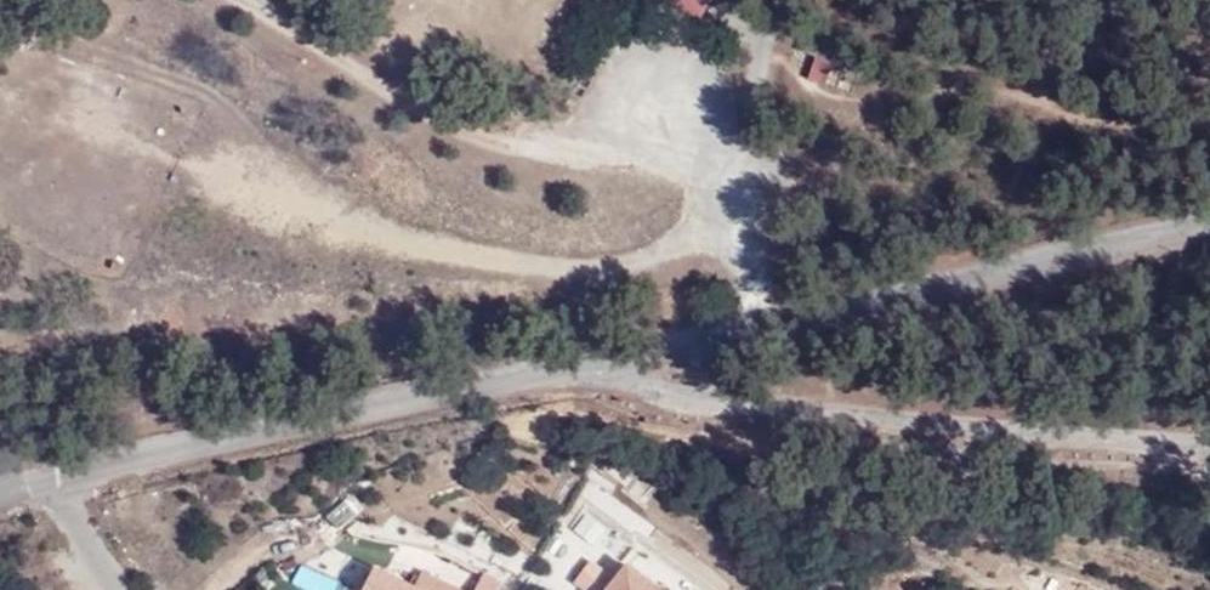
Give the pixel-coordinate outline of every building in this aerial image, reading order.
[(702,16),(707,0),(647,0),(702,16)] [(806,77),(846,88),(853,65),(812,54),(806,77)] [(629,564),(609,589),(662,589),(629,564)] [(376,570),(366,589),(463,589),(425,571),(415,589),(376,570)] [(508,579),(485,570),(475,589),(502,589),(508,579)]
